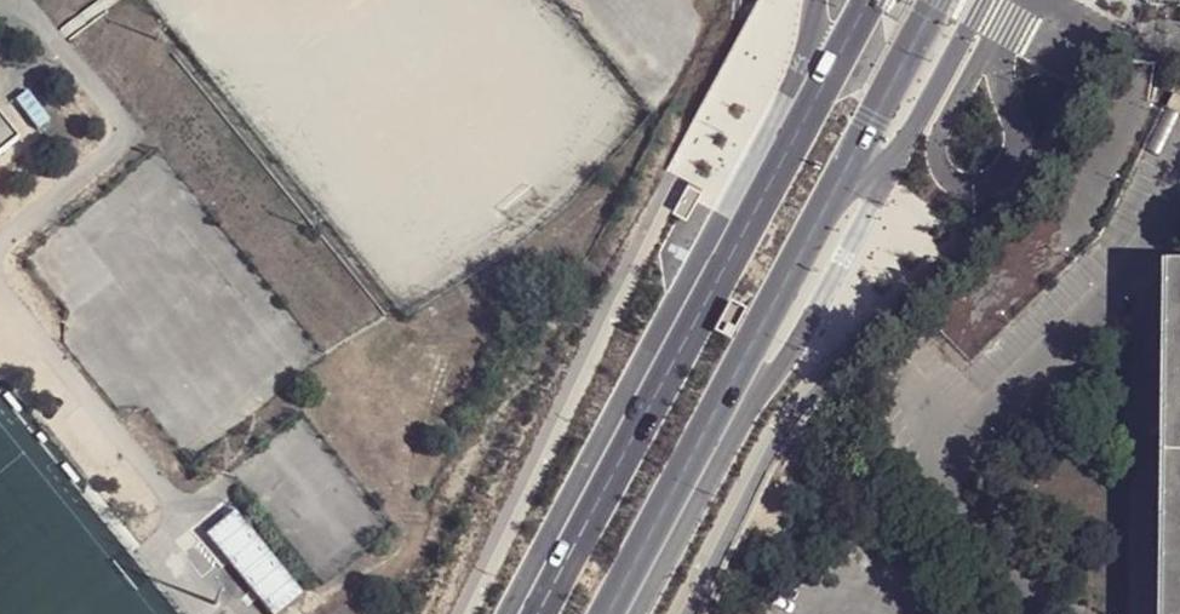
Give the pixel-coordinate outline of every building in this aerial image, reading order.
[(1176,89),(1169,102),(1179,108),(1179,91),(1176,89)] [(18,139),(0,118),(0,154),(18,139)] [(700,191),(687,183),(671,212),(685,220),(700,191)] [(1168,267),(1164,613),(1179,613),(1179,267),(1168,267)] [(237,510),(208,534),(227,557),(275,613),(283,613),(308,593),(237,510)]
